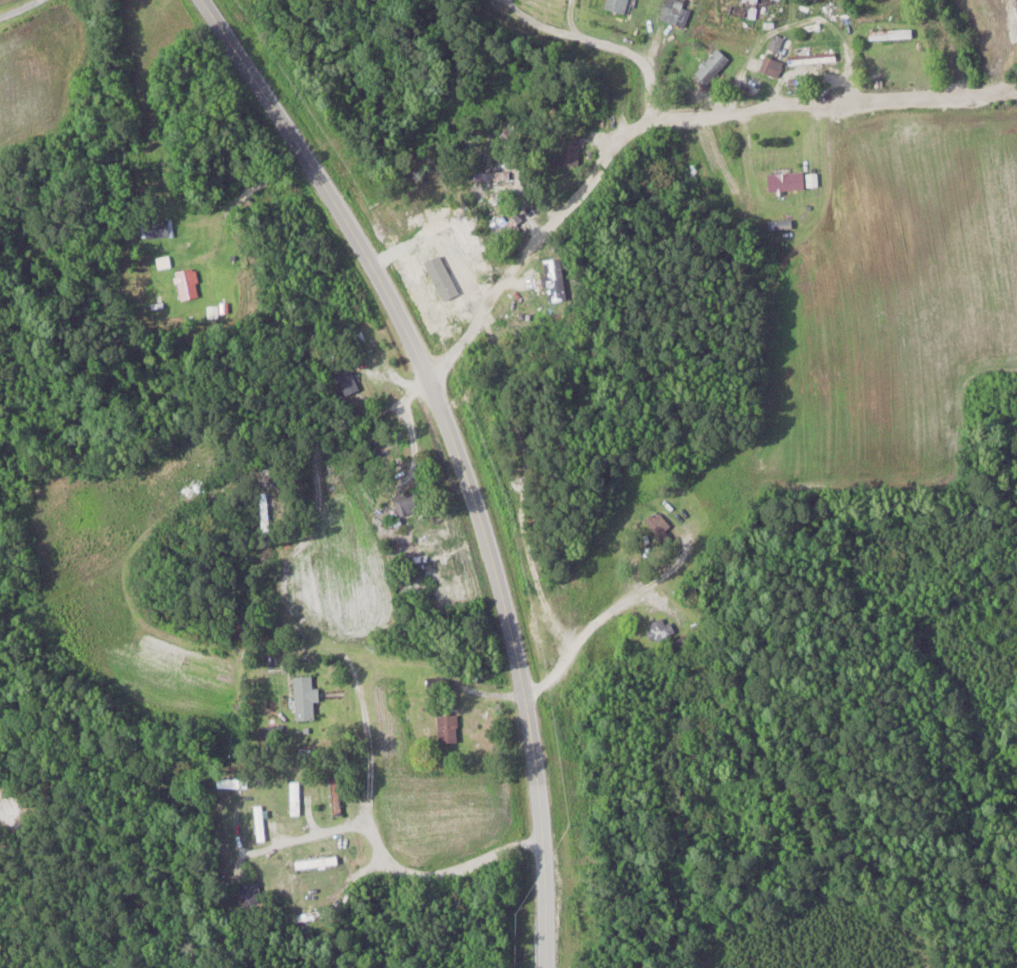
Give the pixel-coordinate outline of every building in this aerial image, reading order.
[(626,14),(630,0),(608,0),(606,9),(626,14)] [(870,31),(870,40),(913,40),(913,31),(870,31)] [(704,88),(732,62),(719,49),(692,76),(704,88)] [(789,56),(790,65),(837,64),(837,55),(789,56)] [(761,73),(780,79),(785,63),(766,57),(761,73)] [(561,166),(581,166),(581,138),(561,138),(561,166)] [(517,168),(512,162),(484,182),(489,189),(517,168)] [(769,192),(808,192),(808,175),(769,175),(769,192)] [(143,238),(174,238),(174,222),(143,222),(143,238)] [(544,262),(549,303),(568,301),(564,260),(544,262)] [(177,273),(181,302),(202,299),(197,270),(177,273)] [(362,389),(346,356),(332,363),(348,396),(362,389)] [(401,518),(424,511),(418,492),(395,499),(401,518)] [(645,521),(666,544),(677,534),(657,511),(645,521)] [(414,568),(431,568),(431,557),(414,557),(414,568)] [(675,622),(650,621),(649,639),(674,640),(675,622)] [(316,720),(315,701),(320,701),(320,689),(314,689),(313,677),(295,677),(296,721),(316,720)] [(459,716),(440,716),(440,743),(459,743),(459,716)] [(341,777),(332,777),(332,816),(341,816),(341,777)] [(248,780),(220,780),(220,788),(248,788),(248,780)] [(300,817),(300,782),(291,782),(291,817),(300,817)] [(256,841),(266,841),(266,810),(256,810),(256,841)] [(297,861),(298,870),(340,866),(339,857),(297,861)] [(242,906),(262,905),(260,883),(241,884),(242,906)] [(293,917),(295,924),(330,916),(329,909),(293,917)]
